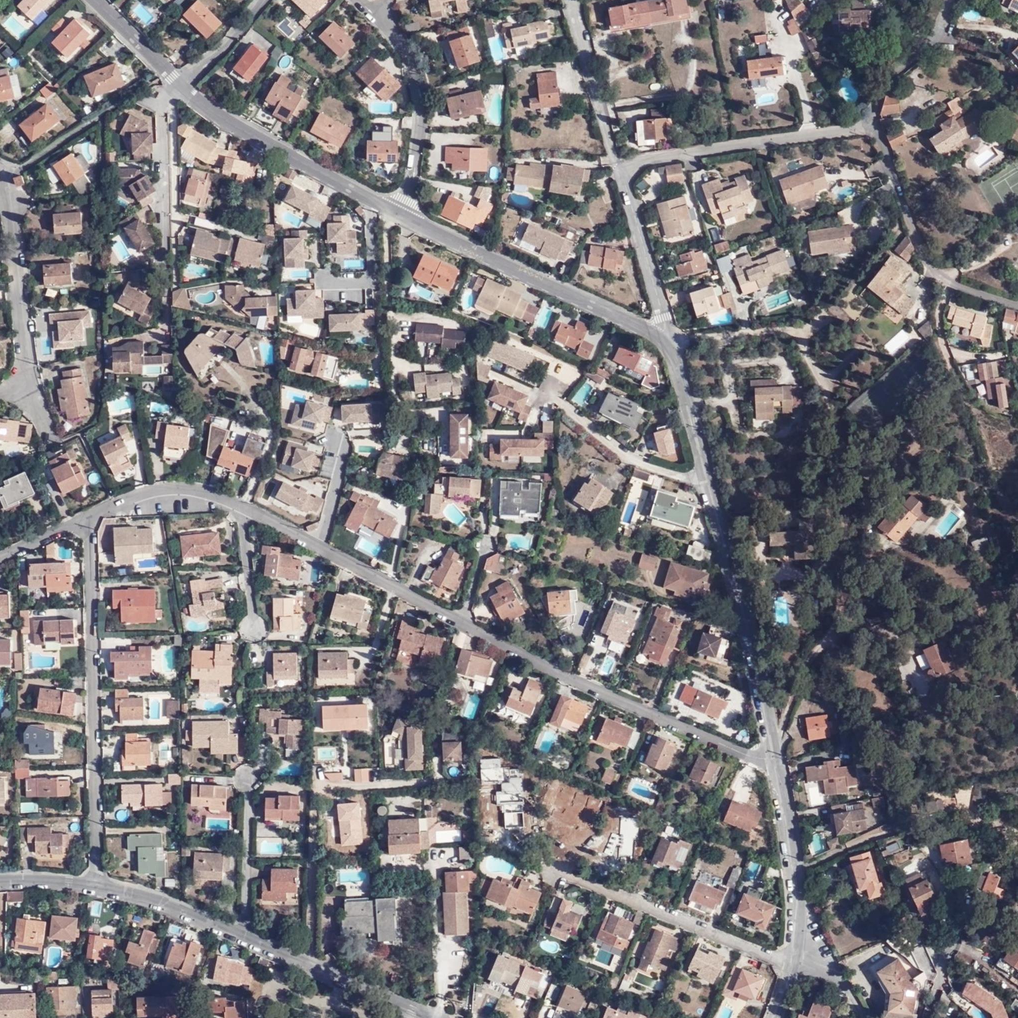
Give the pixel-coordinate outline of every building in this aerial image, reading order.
[(18,6),(32,21),(53,0),(24,0),(18,6)] [(199,0),(198,0),(184,14),(206,37),(221,22),(199,0)] [(323,0),(295,0),(310,15),(324,1),(323,0)] [(468,0),(434,0),(434,4),(430,5),(433,19),(443,18),(441,2),(458,0),(459,10),(469,9),(468,0)] [(652,26),(671,22),(670,19),(689,16),(686,0),(667,0),(648,3),(652,26)] [(796,21),(808,11),(799,0),(796,0),(788,7),(796,20),(796,21)] [(1003,5),(1017,11),(1017,0),(1005,0),(1003,5)] [(865,11),(865,1),(852,2),(853,13),(865,11)] [(632,29),(652,26),(648,3),(611,10),(614,28),(631,25),(632,29)] [(309,23),(297,9),(277,26),(288,40),(309,23)] [(865,11),(853,13),(851,13),(851,10),(839,11),(840,24),(836,25),(837,35),(853,34),(853,29),(875,27),(875,30),(879,30),(877,11),(865,11)] [(936,23),(940,17),(937,12),(931,11),(928,19),(936,23)] [(60,37),(71,27),(62,18),(51,28),(60,37)] [(548,36),(548,33),(546,24),(545,19),(520,23),(520,26),(503,30),(506,47),(529,43),(529,40),(548,36)] [(802,33),(802,32),(796,21),(796,20),(789,23),(796,36),(802,33)] [(77,21),(71,27),(60,37),(54,44),(67,57),(82,42),(85,39),(90,34),(77,21)] [(491,23),(485,24),(488,37),(493,36),(491,23)] [(332,30),(329,27),(320,36),(341,58),(354,44),(336,26),(332,30)] [(479,63),(470,26),(447,31),(457,68),(479,63)] [(803,35),(815,58),(826,53),(815,32),(811,31),(803,35)] [(500,36),(489,40),(495,62),(507,58),(500,36)] [(251,41),(249,43),(264,54),(266,52),(251,41)] [(765,47),(763,41),(751,44),(752,50),(765,47)] [(264,54),(249,43),(228,72),(244,84),(249,77),(247,76),(255,65),(256,66),(264,54)] [(889,69),(898,62),(895,56),(887,62),(889,69)] [(783,67),(782,57),(748,60),(750,79),(784,75),(783,67)] [(383,93),(386,97),(397,86),(371,59),(356,73),(379,96),(383,93)] [(123,85),(116,64),(83,75),(90,96),(123,85)] [(247,76),(249,77),(257,67),(256,66),(255,65),(247,76)] [(558,107),(555,72),(542,72),(542,67),(537,68),(537,73),(536,73),(538,97),(528,98),(529,110),(558,107)] [(15,99),(11,79),(3,80),(3,76),(10,75),(9,70),(0,72),(0,103),(15,99)] [(266,98),(278,105),(290,112),(300,96),(299,95),(302,89),(296,86),(293,92),(285,87),(290,79),(281,73),(275,82),(271,88),(266,98)] [(47,99),(56,90),(53,87),(48,83),(40,91),(47,99)] [(449,97),(461,95),(459,88),(447,91),(449,97)] [(479,91),(461,95),(449,97),(446,98),(450,113),(461,111),(463,116),(484,111),(479,91)] [(883,110),(883,114),(900,111),(899,94),(888,96),(883,110)] [(985,125),(976,110),(965,117),(961,112),(966,109),(958,97),(948,103),(952,110),(932,123),(935,129),(941,125),(945,130),(931,139),(939,153),(985,125)] [(58,119),(48,103),(19,121),(29,138),(58,119)] [(290,112),(278,105),(273,113),(286,121),(290,112)] [(654,108),(655,120),(668,118),(666,106),(654,108)] [(349,128),(319,113),(310,132),(340,146),(349,128)] [(152,151),(152,144),(151,133),(148,133),(146,133),(146,130),(148,130),(148,123),(130,114),(123,128),(133,134),(134,152),(150,151),(152,151)] [(668,118),(655,120),(638,122),(640,134),(637,134),(638,144),(642,143),(642,146),(671,143),(670,140),(676,139),(674,118),(668,118)] [(181,146),(206,160),(213,147),(216,143),(191,128),(192,127),(184,122),(177,127),(179,129),(179,132),(186,136),(181,146)] [(619,148),(623,147),(624,147),(620,130),(617,130),(617,127),(617,123),(613,124),(619,148)] [(889,135),(890,137),(894,147),(908,140),(903,128),(889,135)] [(373,134),(373,142),(365,142),(365,160),(395,160),(394,141),(386,141),(386,134),(373,134)] [(484,149),(445,146),(443,160),(451,161),(451,168),(484,170),(484,149)] [(983,169),(1000,157),(992,146),(975,158),(983,169)] [(205,161),(215,163),(218,148),(213,147),(206,160),(205,161)] [(223,165),(227,150),(218,148),(215,163),(223,165)] [(233,151),(227,149),(227,150),(223,165),(222,168),(236,172),(234,182),(249,186),(252,172),(250,172),(246,170),(248,161),(237,158),(232,157),(233,154),(233,151)] [(150,159),(150,151),(134,152),(134,160),(150,159)] [(78,178),(86,190),(93,186),(82,168),(88,164),(81,154),(75,158),(71,154),(45,171),(54,184),(63,178),(68,185),(73,181),(78,178)] [(812,188),(813,190),(828,185),(820,163),(786,175),(791,191),(784,193),(788,203),(796,200),(794,194),(812,188)] [(551,185),(554,166),(546,165),(546,168),(531,166),(517,164),(514,182),(543,187),(544,184),(551,185)] [(550,190),(560,191),(564,172),(563,172),(563,167),(563,166),(554,164),(554,166),(551,185),(550,188),(550,190)] [(681,164),(665,167),(666,174),(668,183),(684,181),(681,164)] [(582,195),(584,180),(585,169),(563,166),(563,167),(563,172),(564,172),(560,191),(582,195)] [(666,174),(665,167),(658,168),(659,176),(666,174)] [(189,177),(185,176),(181,192),(184,193),(182,199),(198,204),(202,191),(206,192),(211,173),(191,168),(189,177)] [(139,201),(155,192),(144,175),(142,177),(139,178),(138,176),(140,175),(137,169),(117,169),(117,182),(118,186),(129,186),(139,201)] [(791,191),(786,175),(779,178),(784,193),(791,191)] [(733,214),(746,209),(745,205),(754,201),(744,176),(735,180),(736,182),(730,185),(722,188),(721,185),(719,180),(702,187),(713,215),(721,212),(721,210),(730,207),(733,214)] [(19,186),(26,185),(24,178),(17,179),(19,186)] [(81,194),(86,190),(78,178),(73,181),(81,194)] [(311,213),(312,211),(318,215),(316,219),(323,223),(331,209),(317,202),(319,199),(294,185),(286,200),(310,213),(311,213)] [(814,193),(813,190),(812,188),(794,194),(796,200),(814,193)] [(490,194),(479,190),(475,198),(480,200),(476,208),(458,199),(460,195),(453,191),(441,214),(470,228),(473,222),(480,226),(485,214),(488,216),(493,205),(486,202),(490,194)] [(503,192),(502,200),(509,203),(510,193),(503,192)] [(667,219),(672,235),(693,230),(684,196),(658,203),(663,219),(667,219)] [(364,211),(360,205),(356,208),(361,214),(364,211)] [(747,211),(746,209),(733,214),(730,207),(721,210),(721,212),(724,220),(747,211)] [(80,212),(53,214),(54,232),(64,231),(64,234),(81,233),(80,212)] [(135,213),(119,223),(123,230),(125,229),(139,252),(154,244),(146,231),(145,232),(142,229),(144,227),(135,213)] [(346,224),(349,223),(349,215),(334,215),(334,223),(328,223),(329,241),(337,241),(337,249),(356,249),(356,231),(349,232),(346,231),(346,224)] [(667,237),(672,235),(667,219),(663,219),(667,237)] [(523,239),(538,245),(542,248),(542,249),(541,251),(557,258),(558,256),(566,259),(573,242),(529,223),(523,239)] [(852,224),(845,225),(848,242),(854,241),(852,224)] [(274,237),(274,231),(274,226),(269,225),(266,235),(267,235),(274,237)] [(848,242),(845,225),(808,231),(811,253),(828,250),(828,248),(846,246),(848,251),(856,250),(854,241),(848,242)] [(191,254),(224,262),(226,256),(229,241),(221,239),(221,241),(212,239),(214,234),(196,230),(191,254)] [(307,238),(306,230),(292,230),(292,238),(285,238),(286,267),(304,266),(304,258),(303,249),(303,238),(307,238)] [(625,233),(619,230),(616,231),(614,236),(622,240),(625,233)] [(267,247),(275,249),(274,237),(267,235),(266,241),(268,242),(267,247)] [(913,249),(908,236),(895,252),(904,260),(913,249)] [(239,241),(230,239),(229,241),(226,256),(238,260),(260,265),(265,244),(240,238),(239,241)] [(716,247),(718,253),(731,249),(728,241),(715,245),(716,247)] [(591,249),(588,263),(615,268),(616,263),(622,264),(625,251),(592,244),(591,249)] [(698,245),(685,249),(685,252),(679,254),(681,262),(676,264),(675,266),(678,276),(705,267),(698,245)] [(828,248),(828,250),(829,254),(848,251),(846,246),(828,248)] [(580,262),(588,263),(591,249),(583,247),(580,262)] [(749,253),(743,255),(746,263),(736,266),(733,268),(739,283),(756,277),(759,286),(776,279),(774,274),(789,269),(782,249),(766,254),(766,255),(752,261),(749,253)] [(460,271),(425,255),(415,276),(432,285),(434,282),(451,290),(460,271)] [(746,263),(743,255),(733,258),(736,266),(746,263)] [(889,258),(880,271),(876,276),(868,287),(905,317),(915,304),(896,289),(907,273),(889,258)] [(70,264),(43,266),(45,283),(54,283),(54,286),(71,285),(70,264)] [(876,276),(880,271),(876,267),(872,272),(876,276)] [(124,283),(140,282),(140,269),(123,270),(124,283)] [(120,274),(110,275),(111,284),(114,284),(117,283),(119,281),(120,278),(120,274)] [(742,292),(759,286),(756,277),(739,283),(742,292)] [(477,301),(495,309),(511,317),(512,315),(520,318),(527,304),(519,300),(521,295),(487,280),(477,301)] [(251,315),(278,314),(277,297),(262,297),(253,297),(244,289),(244,284),(229,285),(230,296),(243,308),(241,311),(244,314),(251,315)] [(226,297),(241,311),(243,308),(230,296),(229,285),(226,285),(226,297)] [(126,286),(117,302),(141,314),(138,320),(146,325),(154,309),(147,305),(150,299),(126,286)] [(707,311),(709,314),(720,310),(712,287),(686,296),(689,304),(693,303),(697,314),(707,311)] [(174,293),(175,307),(181,308),(182,301),(189,302),(185,290),(182,291),(182,289),(174,293)] [(303,317),(324,316),(323,298),(315,298),(314,289),(296,290),(297,298),(287,298),(287,315),(303,314),(303,317)] [(731,308),(733,313),(738,312),(730,291),(726,293),(731,308)] [(731,308),(726,293),(722,295),(727,309),(731,308)] [(493,313),(495,309),(477,301),(475,304),(493,313)] [(545,328),(554,310),(545,305),(536,324),(545,328)] [(983,327),(986,318),(951,307),(947,317),(953,319),(952,322),(971,328),(969,335),(979,338),(981,344),(989,346),(991,330),(983,327)] [(359,325),(375,324),(374,310),(365,310),(365,314),(330,315),(331,330),(359,328),(359,325)] [(1003,319),(1004,328),(1017,332),(1017,314),(1006,311),(1003,319)] [(90,312),(50,315),(51,324),(58,324),(59,329),(60,342),(73,341),(84,340),(83,326),(91,326),(90,312)] [(921,329),(931,320),(925,313),(916,322),(921,329)] [(587,326),(575,321),(573,327),(555,319),(549,331),(554,333),(552,338),(577,349),(575,353),(586,358),(592,346),(581,341),(587,326)] [(925,339),(933,333),(931,320),(921,329),(918,331),(925,339)] [(445,326),(439,325),(439,327),(437,327),(436,325),(426,324),(426,327),(423,326),(423,324),(418,324),(416,340),(443,343),(443,346),(457,347),(457,341),(466,342),(467,331),(453,330),(452,332),(450,332),(450,330),(445,330),(445,326)] [(183,352),(195,373),(214,353),(224,343),(237,348),(243,363),(245,365),(257,367),(247,336),(235,330),(232,334),(229,332),(222,340),(214,336),(220,330),(211,326),(205,332),(201,330),(183,349),(182,350),(183,352)] [(74,347),(73,341),(60,342),(59,329),(51,330),(53,349),(74,347)] [(221,329),(220,330),(214,336),(222,340),(229,332),(221,329)] [(933,335),(933,333),(925,339),(926,341),(933,335)] [(898,347),(906,356),(919,344),(911,335),(898,347)] [(280,348),(280,355),(289,358),(293,340),(282,338),(280,348)] [(491,355),(510,364),(517,348),(510,345),(509,346),(507,345),(507,343),(498,339),(491,355)] [(779,340),(772,342),(777,353),(782,351),(779,340)] [(141,363),(143,363),(143,356),(143,341),(129,341),(129,346),(118,347),(112,347),(113,370),(130,370),(130,363),(141,363)] [(273,341),(261,341),(262,365),(275,364),(273,341)] [(919,344),(906,356),(907,358),(920,346),(919,344)] [(172,362),(171,345),(161,345),(161,355),(161,362),(172,362)] [(652,361),(619,345),(612,360),(627,367),(625,372),(642,380),(640,383),(649,388),(658,385),(655,366),(651,364),(652,361)] [(335,378),(341,357),(296,346),(291,367),(302,370),(304,362),(315,365),(313,372),(335,378)] [(517,348),(510,364),(530,373),(537,357),(527,352),(526,354),(523,353),(524,351),(517,348)] [(214,353),(195,373),(197,377),(218,356),(214,353)] [(143,363),(161,362),(161,355),(143,356),(143,363)] [(999,377),(996,361),(981,363),(983,380),(989,379),(992,398),(1001,397),(1002,407),(1011,406),(1006,376),(999,377)] [(479,378),(487,381),(487,380),(489,378),(493,368),(479,362),(479,378)] [(130,363),(130,370),(130,372),(142,372),(141,363),(130,363)] [(593,369),(588,374),(600,384),(605,379),(593,369)] [(600,375),(608,379),(611,373),(603,369),(600,375)] [(66,392),(70,412),(73,422),(92,417),(82,371),(64,374),(66,382),(63,383),(66,392)] [(428,372),(416,374),(418,392),(429,391),(429,397),(441,396),(441,392),(455,391),(455,394),(463,393),(461,378),(454,379),(454,375),(450,376),(450,373),(428,375),(428,372)] [(172,375),(163,375),(163,388),(172,388),(172,375)] [(494,389),(497,382),(489,378),(487,380),(493,383),(491,387),(494,389)] [(804,406),(804,405),(794,387),(792,387),(792,386),(764,387),(764,380),(751,380),(751,390),(755,389),(756,397),(756,398),(759,398),(759,401),(756,402),(756,403),(757,414),(775,413),(775,407),(784,407),(793,407),(804,406)] [(506,405),(513,389),(497,382),(494,389),(490,398),(506,405)] [(794,387),(804,405),(803,386),(794,387)] [(519,419),(527,422),(533,408),(525,405),(529,396),(513,389),(506,405),(522,412),(519,419)] [(65,414),(70,412),(66,392),(60,393),(65,414)] [(635,409),(638,402),(619,393),(617,397),(606,392),(600,405),(622,416),(621,419),(635,426),(642,412),(635,409)] [(330,421),(334,407),(309,400),(307,406),(298,404),(294,419),(307,423),(306,427),(316,429),(318,420),(319,417),(323,418),(323,419),(330,421)] [(645,406),(638,402),(635,409),(642,412),(645,406)] [(380,403),(344,404),(344,421),(372,419),(373,423),(380,423),(380,403)] [(622,416),(600,405),(599,408),(621,419),(622,416)] [(452,436),(468,436),(468,414),(452,414),(452,436)] [(170,422),(159,420),(157,436),(166,438),(164,455),(186,458),(187,448),(189,448),(191,436),(189,436),(190,427),(169,423),(170,422)] [(553,432),(553,420),(544,420),(544,432),(553,432)] [(19,445),(21,423),(0,421),(0,442),(19,445)] [(219,460),(224,446),(230,429),(212,423),(208,456),(219,460)] [(127,424),(119,427),(122,434),(101,445),(115,473),(133,464),(126,450),(131,448),(126,439),(133,436),(127,424)] [(524,440),(523,455),(544,455),(544,449),(555,449),(555,434),(544,434),(544,440),(544,445),(540,445),(540,440),(524,440)] [(243,453),(255,457),(256,456),(261,458),(266,442),(248,436),(243,453)] [(468,456),(468,436),(452,436),(452,456),(468,456)] [(523,455),(524,440),(507,440),(507,445),(503,445),(491,445),(491,460),(503,460),(503,455),(523,455)] [(993,457),(993,467),(993,469),(1004,469),(1003,461),(1017,460),(1016,449),(1002,450),(1001,445),(1001,441),(992,441),(992,451),(993,457)] [(304,449),(305,446),(290,442),(284,462),(310,469),(311,467),(319,469),(323,454),(308,450),(304,449)] [(243,453),(224,446),(219,460),(219,462),(232,467),(231,469),(249,476),(255,457),(243,453)] [(69,482),(83,476),(77,463),(72,465),(68,458),(70,457),(66,450),(49,459),(53,465),(52,466),(63,490),(71,487),(69,482)] [(409,459),(385,454),(379,465),(378,474),(405,481),(409,459)] [(6,476),(8,481),(0,485),(0,494),(2,493),(6,502),(33,490),(23,469),(6,476)] [(652,475),(637,469),(635,476),(650,482),(652,475)] [(85,480),(83,476),(69,482),(71,487),(85,480)] [(470,496),(479,497),(480,485),(480,479),(443,476),(436,484),(435,494),(428,493),(427,512),(437,512),(438,502),(442,502),(442,494),(464,496),(466,492),(470,493),(470,496)] [(614,494),(594,479),(588,488),(584,485),(575,499),(590,510),(592,507),(601,513),(614,494)] [(305,504),(312,507),(319,511),(326,499),(318,495),(317,497),(285,481),(278,495),(303,508),(305,504)] [(540,484),(529,483),(529,491),(520,490),(520,483),(502,481),(499,513),(517,515),(518,509),(524,509),(523,513),(538,514),(540,484)] [(490,497),(491,486),(480,485),(479,497),(490,497)] [(379,500),(374,498),(374,499),(364,494),(364,495),(353,489),(349,496),(356,500),(344,523),(357,529),(362,520),(391,535),(397,523),(393,520),(394,518),(375,508),(379,500)] [(657,489),(650,512),(652,513),(650,521),(671,528),(673,519),(687,524),(693,504),(673,498),(675,494),(657,489)] [(621,523),(634,527),(643,500),(630,496),(621,523)] [(935,516),(913,496),(904,506),(903,505),(895,514),(892,512),(879,527),(898,544),(920,518),(927,524),(935,516)] [(800,520),(814,519),(814,505),(799,506),(800,520)] [(815,519),(814,519),(800,520),(800,531),(771,533),(771,545),(796,544),(796,559),(816,558),(815,519)] [(317,522),(308,526),(311,531),(320,527),(317,522)] [(135,553),(155,552),(154,529),(138,530),(138,527),(115,528),(116,564),(135,563),(135,558),(135,553)] [(219,533),(183,537),(186,556),(221,553),(219,533)] [(987,537),(971,542),(975,554),(991,548),(987,537)] [(460,554),(449,547),(437,569),(426,565),(420,578),(430,583),(431,581),(440,586),(442,583),(452,588),(464,565),(456,561),(460,554)] [(712,553),(691,547),(688,557),(709,563),(712,553)] [(280,549),(264,548),(263,556),(267,556),(266,577),(286,578),(287,580),(297,581),(299,562),(291,561),(291,559),(279,557),(280,549)] [(487,558),(484,569),(493,572),(496,563),(499,554),(495,553),(487,558)] [(655,558),(640,553),(636,566),(651,571),(655,558)] [(700,597),(702,588),(704,583),(706,574),(670,562),(663,586),(675,589),(673,593),(687,597),(688,593),(700,597)] [(496,563),(493,572),(500,574),(503,565),(496,563)] [(66,578),(66,564),(31,564),(31,574),(29,574),(30,588),(48,588),(48,592),(72,591),(71,578),(66,578)] [(192,591),(205,589),(203,579),(190,581),(192,591)] [(223,579),(206,580),(207,588),(224,587),(223,579)] [(508,582),(500,585),(502,590),(497,593),(490,596),(493,601),(494,603),(497,601),(500,609),(498,610),(498,611),(503,621),(522,611),(508,582)] [(570,599),(569,588),(548,590),(550,612),(560,611),(571,610),(570,599)] [(577,588),(569,588),(570,599),(577,598),(577,588)] [(154,614),(155,620),(161,620),(161,611),(155,611),(154,589),(137,589),(137,593),(129,593),(129,589),(113,590),(113,598),(120,598),(120,607),(121,615),(154,614)] [(206,594),(205,589),(192,591),(194,604),(190,605),(192,617),(208,614),(208,610),(227,606),(225,597),(218,598),(216,592),(206,594)] [(775,614),(792,614),(791,590),(774,590),(775,614)] [(10,616),(9,593),(0,593),(0,617),(10,616)] [(364,602),(343,595),(342,596),(335,594),(328,614),(356,623),(355,627),(364,630),(368,614),(361,612),(364,602)] [(282,618),(282,631),(301,630),(301,614),(294,614),(294,599),(275,599),(275,619),(282,618)] [(495,613),(498,611),(498,610),(500,609),(497,601),(494,603),(493,601),(490,603),(495,613)] [(610,637),(624,643),(638,612),(614,602),(601,629),(609,632),(608,636),(610,637)] [(669,613),(655,608),(652,616),(656,618),(642,653),(648,655),(648,657),(663,664),(679,626),(666,621),(669,613)] [(420,620),(406,615),(403,626),(399,625),(396,635),(402,637),(400,647),(421,653),(419,662),(436,667),(442,638),(428,634),(428,635),(417,632),(420,620)] [(43,621),(32,621),(33,647),(42,646),(42,643),(58,642),(59,645),(74,645),(73,621),(43,622),(43,621)] [(716,630),(711,628),(708,634),(703,632),(695,650),(719,660),(726,642),(713,636),(716,630)] [(944,628),(930,634),(935,647),(925,651),(932,670),(929,672),(928,675),(929,676),(930,678),(932,680),(935,680),(956,670),(944,643),(949,640),(944,628)] [(12,662),(11,637),(0,638),(0,662),(12,662)] [(625,644),(624,643),(610,637),(607,643),(622,649),(625,644)] [(151,646),(139,646),(139,651),(110,651),(110,662),(113,662),(114,679),(129,679),(129,671),(152,671),(151,646)] [(232,647),(221,647),(221,654),(198,654),(198,650),(192,650),(192,676),(201,676),(201,684),(232,684),(232,647)] [(490,653),(463,648),(463,650),(460,649),(457,659),(461,660),(460,663),(458,671),(459,671),(478,675),(479,672),(492,673),(494,657),(490,655),(490,653)] [(348,651),(319,654),(320,679),(349,677),(349,674),(356,673),(355,659),(348,659),(348,651)] [(297,654),(274,655),(274,673),(268,673),(268,686),(275,686),(275,680),(298,679),(297,654)] [(490,680),(492,673),(479,672),(478,675),(459,671),(458,675),(490,680)] [(543,684),(529,678),(523,690),(509,685),(504,696),(509,697),(507,704),(531,714),(543,684)] [(726,703),(686,685),(682,692),(687,694),(683,702),(692,706),(691,707),(717,719),(722,708),(723,709),(726,703)] [(76,692),(43,687),(39,708),(73,713),(76,692)] [(120,706),(120,711),(120,718),(142,718),(142,697),(127,697),(127,689),(114,689),(114,706),(120,706)] [(589,706),(563,695),(554,716),(549,714),(546,720),(560,726),(561,725),(577,732),(580,724),(582,724),(589,706)] [(177,718),(178,701),(169,700),(168,718),(177,718)] [(12,707),(7,708),(3,712),(4,717),(12,716),(12,707)] [(284,709),(261,709),(261,721),(270,720),(270,730),(289,730),(289,745),(304,746),(304,716),(292,716),(292,713),(284,713),(284,709)] [(812,724),(807,725),(809,740),(831,736),(831,734),(841,732),(839,720),(830,721),(828,715),(811,717),(812,724)] [(622,721),(615,718),(613,721),(601,716),(600,719),(605,720),(597,740),(609,745),(611,738),(628,745),(634,729),(621,724),(622,721)] [(407,748),(408,769),(425,768),(423,727),(400,719),(395,730),(402,734),(409,736),(410,747),(407,748)] [(46,724),(34,724),(34,732),(24,732),(24,742),(30,742),(31,755),(55,754),(54,731),(46,731),(46,724)] [(227,734),(232,734),(232,725),(195,725),(195,749),(214,748),(214,751),(231,751),(231,755),(241,755),(241,737),(232,737),(226,737),(227,734)] [(463,758),(462,735),(447,728),(445,734),(447,742),(446,748),(447,759),(463,758)] [(124,769),(136,769),(136,764),(151,764),(151,742),(146,742),(137,742),(137,737),(137,733),(126,733),(126,747),(126,753),(123,753),(123,764),(124,764),(124,769)] [(405,748),(407,748),(410,747),(409,736),(402,734),(401,738),(405,740),(405,748)] [(676,744),(657,736),(654,744),(653,743),(645,762),(665,770),(676,744)] [(171,761),(170,740),(160,741),(162,762),(171,761)] [(725,768),(699,756),(689,777),(716,789),(725,768)] [(16,768),(29,767),(29,759),(16,759),(16,768)] [(832,767),(831,760),(822,761),(823,765),(805,767),(807,781),(823,779),(824,795),(846,792),(846,786),(856,784),(852,764),(839,766),(832,767)] [(16,768),(16,778),(29,777),(29,767),(16,768)] [(617,771),(607,767),(602,779),(612,783),(617,771)] [(180,784),(180,773),(169,773),(169,784),(180,784)] [(59,776),(38,777),(39,795),(70,794),(70,779),(60,780),(59,776)] [(755,780),(746,779),(745,795),(754,796),(755,780)] [(146,801),(146,806),(171,806),(171,794),(162,794),(162,785),(123,785),(123,801),(132,800),(146,801)] [(216,792),(216,789),(216,788),(193,787),(193,807),(211,808),(211,806),(228,806),(228,793),(216,792)] [(990,793),(978,790),(975,803),(987,806),(990,793)] [(879,808),(886,807),(883,796),(873,798),(875,807),(878,806),(879,808)] [(947,809),(946,809),(944,799),(943,796),(927,800),(930,813),(947,809)] [(302,797),(282,797),(282,800),(269,799),(268,823),(284,823),(286,822),(287,822),(288,820),(302,821),(302,797)] [(944,799),(946,809),(960,806),(958,798),(954,800),(953,797),(944,799)] [(763,814),(733,801),(725,821),(750,832),(754,824),(757,826),(763,814)] [(661,802),(657,815),(662,817),(667,804),(661,802)] [(595,803),(557,806),(557,807),(546,808),(548,830),(558,829),(558,831),(586,828),(586,824),(597,823),(595,803)] [(845,803),(830,805),(832,813),(830,814),(831,823),(835,823),(837,834),(866,829),(863,813),(862,804),(853,805),(854,810),(846,810),(845,803)] [(421,818),(391,819),(392,852),(422,851),(422,848),(430,848),(429,832),(422,832),(421,818)] [(52,828),(29,827),(28,840),(37,840),(37,851),(67,852),(67,847),(72,847),(72,833),(53,833),(52,828)] [(436,842),(462,842),(462,828),(436,828),(436,842)] [(812,835),(815,852),(825,850),(821,833),(812,835)] [(161,834),(128,834),(129,847),(138,847),(138,871),(154,872),(154,876),(164,876),(164,860),(156,859),(156,845),(161,846),(161,834)] [(691,845),(680,840),(678,844),(664,838),(653,862),(662,866),(663,860),(681,868),(691,845)] [(888,857),(903,851),(899,840),(884,846),(888,857)] [(965,840),(937,846),(941,865),(954,863),(954,867),(970,863),(965,840)] [(870,850),(853,856),(864,888),(870,885),(874,896),(887,892),(884,881),(880,882),(870,850)] [(197,854),(197,865),(197,872),(196,880),(225,880),(226,871),(233,871),(233,857),(226,857),(226,854),(197,854)] [(299,870),(273,869),(273,878),(265,879),(265,898),(288,899),(289,890),(298,890),(299,870)] [(741,872),(735,869),(733,874),(732,873),(727,885),(734,889),(741,872)] [(453,931),(453,935),(468,935),(466,892),(469,891),(467,872),(445,873),(446,882),(442,882),(445,931),(453,931)] [(986,878),(981,890),(992,894),(991,898),(1000,901),(1004,890),(995,887),(998,877),(988,873),(986,878)] [(930,912),(927,904),(925,899),(933,896),(927,881),(923,883),(919,874),(904,880),(920,916),(930,912)] [(975,887),(981,890),(986,878),(979,875),(975,887)] [(541,893),(528,888),(520,885),(503,878),(502,882),(494,879),(487,897),(512,907),(513,905),(533,913),(541,893)] [(728,889),(720,886),(718,890),(698,881),(690,899),(713,909),(716,903),(721,905),(728,889)] [(775,907),(745,894),(737,913),(749,918),(747,925),(764,932),(775,907)] [(925,899),(927,904),(936,900),(933,896),(925,899)] [(394,897),(375,898),(375,899),(366,899),(367,903),(344,905),(346,929),(367,928),(367,932),(377,931),(377,938),(393,936),(391,913),(395,913),(394,897)] [(583,916),(561,907),(558,914),(550,911),(545,923),(553,927),(551,930),(552,931),(551,934),(566,940),(572,926),(578,928),(583,916)] [(642,926),(648,915),(640,911),(635,922),(636,924),(642,926)] [(608,925),(604,923),(597,939),(624,950),(635,923),(609,912),(606,918),(610,919),(608,925)] [(76,939),(77,936),(77,931),(79,918),(54,914),(52,936),(63,937),(76,939)] [(897,935),(915,927),(909,915),(899,920),(902,926),(895,930),(897,935)] [(45,920),(18,917),(16,931),(19,931),(17,948),(42,952),(45,920)] [(155,933),(145,930),(140,944),(132,942),(127,955),(130,956),(128,961),(144,966),(155,933)] [(682,940),(657,930),(652,943),(649,941),(641,959),(645,960),(641,968),(648,971),(652,964),(663,968),(671,949),(677,951),(682,940)] [(93,935),(91,944),(90,951),(89,958),(96,960),(95,964),(103,965),(104,960),(110,962),(113,943),(100,940),(101,937),(93,935)] [(189,947),(182,945),(175,942),(166,965),(192,974),(203,945),(191,940),(190,944),(189,947)] [(691,965),(708,973),(716,976),(724,959),(698,948),(691,965)] [(1013,948),(1004,962),(1017,972),(1017,951),(1013,948)] [(272,961),(262,956),(258,965),(268,969),(272,961)] [(532,980),(538,983),(542,974),(501,956),(493,977),(516,987),(515,989),(526,994),(532,980)] [(234,982),(251,986),(255,970),(245,968),(245,966),(232,963),(232,965),(228,964),(228,962),(229,958),(219,957),(214,980),(234,984),(234,982)] [(877,970),(890,990),(887,1009),(883,1009),(882,1017),(892,1017),(915,1017),(916,1014),(911,1013),(914,994),(919,986),(919,983),(919,982),(918,980),(916,979),(914,979),(914,978),(911,979),(897,958),(877,970)] [(704,980),(708,973),(691,965),(687,973),(704,980)] [(34,987),(45,987),(45,978),(45,970),(42,970),(34,969),(34,987)] [(45,970),(45,978),(57,979),(58,970),(45,970)] [(760,991),(765,980),(743,970),(733,992),(739,994),(750,999),(759,1003),(763,993),(760,991)] [(890,990),(877,970),(874,972),(886,991),(883,1009),(887,1009),(890,990)] [(111,988),(117,988),(116,975),(106,974),(106,988),(90,989),(91,1015),(112,1015),(111,988)] [(622,977),(615,975),(610,988),(616,991),(622,977)] [(541,984),(538,983),(532,980),(526,994),(535,998),(541,984)] [(631,984),(624,981),(619,992),(627,995),(631,984)] [(967,981),(962,994),(969,1000),(973,999),(991,1011),(994,1017),(1008,1017),(1001,1001),(975,982),(967,981)] [(558,1006),(579,1014),(587,995),(566,986),(558,1006)] [(77,987),(48,987),(49,999),(54,1000),(54,1008),(77,1008),(77,987)] [(0,995),(0,1017),(37,1017),(36,994),(0,995)] [(750,999),(739,994),(737,999),(747,1004),(750,999)] [(804,1015),(801,1014),(799,1017),(829,1017),(833,1008),(823,1004),(825,999),(817,995),(810,1013),(809,1017),(804,1015)] [(167,1017),(179,1017),(178,997),(137,998),(137,1010),(146,1011),(146,1017),(159,1017),(159,1014),(167,1014),(167,1017)] [(211,998),(211,1011),(222,1011),(222,1013),(226,1013),(226,1017),(234,1017),(246,1017),(246,1001),(236,1002),(228,1000),(228,997),(211,998)] [(579,1014),(558,1006),(557,1010),(576,1017),(577,1017),(579,1014)] [(628,1010),(625,1016),(621,1014),(622,1010),(616,1007),(614,1011),(607,1009),(603,1017),(638,1017),(639,1015),(628,1010)]
